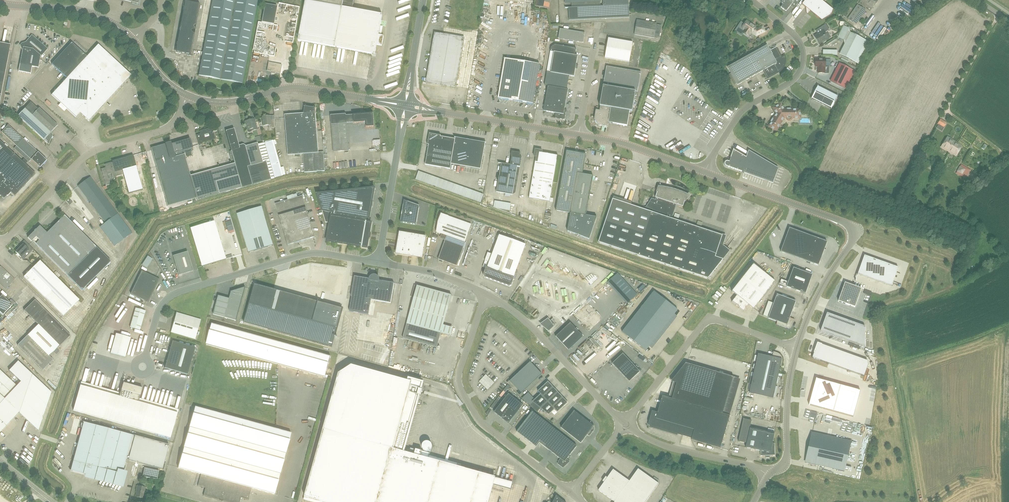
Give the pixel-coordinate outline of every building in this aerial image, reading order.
[(190,1),(185,0),(185,1),(184,1),(183,6),(184,6),(177,46),(176,46),(175,51),(176,51),(176,52),(181,53),(181,52),(191,54),(200,4),(190,2),(190,1)] [(258,0),(213,0),(199,75),(242,83),(258,0)] [(306,1),(298,41),(375,55),(377,44),(382,45),(383,35),(379,34),(382,15),(352,9),(354,0),(306,0),(306,1)] [(629,5),(628,0),(603,0),(603,6),(568,8),(569,20),(629,17),(629,5)] [(793,3),(790,0),(783,0),(782,1),(782,3),(783,4),(781,7),(786,11),(793,3)] [(802,4),(806,8),(807,13),(808,14),(810,11),(822,20),(831,15),(833,10),(822,0),(806,0),(802,4)] [(274,24),(277,6),(265,4),(261,22),(274,24)] [(864,9),(857,5),(848,19),(854,23),(864,9)] [(637,20),(635,35),(654,38),(657,23),(637,20)] [(742,21),(738,26),(742,29),(742,28),(746,30),(744,33),(748,36),(750,33),(751,34),(752,33),(757,36),(766,32),(763,26),(757,28),(756,27),(747,20),(745,24),(742,21)] [(822,31),(814,36),(820,45),(829,39),(831,37),(828,33),(826,34),(825,32),(829,30),(826,24),(820,28),(822,31)] [(560,29),(558,39),(583,43),(585,33),(560,29)] [(435,32),(430,57),(460,62),(465,37),(435,32)] [(866,40),(852,34),(841,55),(855,62),(866,40)] [(41,55),(46,49),(32,36),(24,45),(22,44),(21,46),(22,51),(19,71),(31,74),(32,66),(39,68),(41,56),(42,55),(41,55)] [(608,38),(605,58),(629,62),(633,42),(608,38)] [(11,45),(0,43),(0,101),(11,45)] [(98,44),(86,57),(72,43),(52,64),(67,78),(51,95),(76,117),(80,113),(86,119),(89,117),(91,119),(131,75),(98,44)] [(776,60),(782,57),(776,46),(770,49),(767,45),(728,67),(738,85),(763,71),(777,63),(776,60)] [(578,56),(554,52),(551,72),(569,76),(574,76),(578,56)] [(785,55),(782,57),(776,60),(777,63),(763,71),(767,79),(779,73),(780,72),(782,71),(783,70),(784,68),(785,67),(785,65),(786,63),(786,62),(786,60),(786,58),(786,57),(785,55)] [(456,87),(460,62),(430,57),(426,82),(456,87)] [(505,58),(498,98),(533,104),(540,64),(505,58)] [(826,67),(826,59),(816,59),(816,66),(819,66),(818,73),(825,73),(825,66),(826,67)] [(269,62),(267,71),(272,72),(272,73),(275,73),(275,72),(280,73),(282,65),(269,62)] [(840,63),(831,81),(843,87),(851,69),(840,63)] [(603,86),(636,92),(638,92),(641,72),(606,66),(603,86)] [(567,89),(569,76),(551,72),(548,72),(545,85),(548,86),(567,89)] [(567,89),(548,86),(544,111),(555,113),(555,118),(565,119),(567,109),(565,109),(568,89),(567,89)] [(632,112),(636,92),(603,86),(600,106),(604,107),(603,111),(610,112),(609,123),(627,126),(630,111),(632,112)] [(838,96),(818,86),(811,98),(831,108),(838,96)] [(57,125),(39,108),(38,109),(30,102),(25,108),(24,108),(18,116),(48,144),(48,143),(52,134),(51,132),(57,125)] [(781,104),(774,108),(777,114),(773,119),(774,119),(773,122),(772,122),(769,126),(776,130),(784,118),(787,118),(787,119),(788,120),(789,120),(790,120),(791,120),(791,119),(792,118),(800,118),(800,110),(790,110),(787,110),(784,110),(781,104)] [(324,151),(319,152),(315,108),(304,106),(304,113),(285,115),(288,155),(303,154),(305,173),(325,170),(324,151)] [(603,111),(600,110),(596,110),(594,119),(598,125),(608,127),(609,123),(610,112),(603,111)] [(333,151),(349,150),(347,123),(350,123),(353,123),(366,122),(366,127),(374,126),(373,113),(366,114),(365,112),(365,113),(361,113),(361,112),(361,114),(353,115),(350,115),(346,116),(346,114),(331,115),(333,151)] [(274,119),(270,119),(270,116),(262,116),(263,126),(269,125),(269,128),(275,128),(274,119)] [(245,121),(248,129),(248,132),(249,132),(251,132),(252,130),(258,129),(256,121),(252,122),(251,119),(245,121)] [(24,158),(28,161),(29,162),(31,159),(40,167),(47,160),(8,125),(1,132),(16,146),(14,148),(24,158)] [(199,144),(203,143),(202,142),(215,138),(212,128),(201,131),(201,133),(196,135),(199,144)] [(271,179),(274,178),(264,142),(258,144),(258,142),(240,147),(234,128),(232,129),(231,128),(229,128),(228,130),(226,130),(235,163),(241,187),(271,179)] [(456,139),(441,136),(441,135),(430,133),(428,145),(429,145),(425,165),(450,169),(451,164),(456,139)] [(953,147),(956,142),(947,137),(941,147),(947,151),(951,145),(953,147)] [(171,144),(171,143),(166,144),(166,143),(151,148),(168,206),(197,197),(184,154),(183,154),(182,150),(193,147),(190,138),(171,144)] [(456,138),(456,139),(451,164),(481,169),(485,143),(456,138)] [(273,140),(265,142),(264,142),(274,178),(275,178),(275,177),(283,175),(273,140)] [(28,161),(24,158),(22,161),(0,141),(0,196),(1,195),(4,198),(7,195),(8,195),(11,192),(15,196),(35,174),(25,164),(28,161)] [(962,146),(956,142),(953,147),(951,145),(947,151),(956,156),(962,146)] [(550,201),(558,155),(542,152),(543,150),(536,149),(534,156),(536,157),(529,198),(550,201)] [(741,171),(746,157),(734,150),(729,161),(728,161),(727,161),(726,161),(726,162),(725,162),(725,163),(725,164),(725,165),(726,166),(727,166),(741,171)] [(512,156),(510,165),(517,166),(520,167),(522,157),(520,157),(521,153),(512,151),(511,156),(512,156)] [(567,151),(556,210),(571,213),(575,193),(577,176),(582,177),(582,174),(583,174),(586,154),(567,151)] [(749,151),(746,157),(741,171),(773,183),(779,168),(749,151)] [(133,155),(119,159),(122,169),(136,165),(133,155)] [(124,174),(122,169),(119,159),(112,161),(113,162),(105,164),(106,167),(102,168),(103,170),(102,171),(106,185),(111,184),(108,174),(111,173),(112,177),(124,174)] [(235,163),(191,175),(197,197),(197,199),(241,187),(235,163)] [(513,195),(517,166),(510,165),(501,163),(496,192),(505,193),(505,196),(510,196),(510,194),(513,195)] [(969,169),(962,164),(956,173),(963,178),(969,169)] [(782,181),(785,172),(778,170),(775,179),(782,181)] [(417,173),(415,180),(481,203),(483,196),(417,173)] [(577,176),(575,193),(590,196),(593,176),(583,174),(582,174),(582,177),(577,176)] [(78,186),(105,223),(100,226),(115,246),(132,233),(118,213),(91,177),(78,186)] [(326,222),(330,223),(327,239),(329,241),(365,247),(367,246),(371,225),(369,222),(364,221),(364,218),(367,218),(370,217),(374,191),(372,188),(320,194),(318,197),(326,222)] [(655,198),(657,198),(674,204),(683,207),(685,200),(689,196),(688,196),(685,194),(681,193),(678,192),(675,190),(672,190),(668,189),(664,188),(659,188),(658,192),(657,192),(655,198)] [(571,213),(568,231),(589,239),(597,217),(586,216),(590,196),(575,193),(571,213)] [(309,218),(305,204),(303,196),(275,204),(288,245),(315,237),(312,227),(309,218)] [(722,235),(671,218),(672,214),(671,214),(674,204),(657,198),(656,201),(652,199),(647,208),(653,210),(652,212),(651,212),(613,199),(606,220),(598,242),(708,278),(723,259),(715,257),(722,235)] [(419,206),(404,200),(400,222),(416,225),(419,206)] [(511,205),(494,202),(493,208),(497,210),(509,212),(511,205)] [(262,206),(237,214),(249,252),(273,245),(262,206)] [(471,225),(456,220),(448,217),(448,216),(441,214),(438,221),(436,232),(437,232),(437,233),(437,234),(438,235),(439,234),(440,233),(446,236),(465,242),(471,225)] [(40,225),(34,231),(28,237),(31,241),(33,240),(36,243),(82,290),(111,261),(65,215),(47,233),(40,225)] [(226,259),(214,221),(190,228),(202,266),(226,259)] [(780,236),(786,224),(782,222),(777,234),(780,236)] [(789,228),(781,252),(818,265),(827,242),(789,228)] [(422,257),(425,237),(400,233),(397,253),(422,257)] [(483,266),(486,267),(483,276),(484,277),(510,287),(512,286),(514,278),(513,278),(526,245),(499,235),(490,261),(486,259),(483,266)] [(457,266),(465,242),(446,236),(438,259),(439,259),(438,261),(439,261),(442,262),(443,262),(443,261),(457,266)] [(31,252),(34,249),(25,240),(20,244),(21,246),(16,252),(21,257),(29,249),(31,252)] [(187,252),(173,256),(179,275),(193,271),(187,252)] [(864,255),(858,274),(891,286),(898,268),(864,255)] [(148,256),(144,264),(149,267),(153,258),(148,256)] [(79,300),(61,282),(40,261),(24,276),(45,298),(63,316),(74,305),(77,307),(81,303),(78,300),(79,300)] [(737,296),(732,302),(736,305),(736,306),(737,306),(739,308),(744,311),(748,305),(753,309),(775,281),(753,264),(732,292),(737,296)] [(14,279),(1,266),(0,267),(0,284),(5,289),(14,279)] [(793,268),(786,287),(805,294),(812,275),(793,268)] [(141,271),(130,294),(149,302),(158,283),(158,282),(157,278),(156,278),(141,271)] [(599,279),(594,272),(587,277),(592,284),(599,279)] [(623,282),(616,275),(609,281),(615,288),(623,282)] [(394,283),(379,280),(377,278),(372,277),(369,279),(354,276),(351,296),(352,296),(349,311),(369,314),(371,300),(391,303),(394,283)] [(845,282),(838,301),(855,307),(862,288),(845,282)] [(343,308),(255,284),(244,323),(332,347),(343,308)] [(432,290),(431,290),(418,287),(415,286),(412,297),(414,297),(411,309),(407,324),(403,338),(437,348),(441,333),(443,325),(445,319),(451,295),(432,290)] [(245,287),(231,292),(229,298),(218,295),(213,314),(236,320),(245,288),(245,287)] [(654,292),(622,332),(646,351),(678,310),(654,292)] [(628,302),(636,296),(632,292),(625,299),(628,302)] [(777,294),(768,318),(777,321),(776,325),(777,324),(787,328),(787,329),(788,329),(790,329),(791,328),(792,327),(792,326),(794,320),(795,320),(794,319),(792,318),(791,318),(790,318),(796,301),(777,294)] [(0,297),(0,311),(3,314),(12,305),(2,295),(0,297)] [(24,310),(38,324),(17,345),(42,370),(53,360),(49,356),(70,335),(35,300),(24,310)] [(140,330),(145,311),(135,308),(130,328),(131,328),(130,329),(132,330),(132,328),(140,330)] [(176,312),(171,332),(195,339),(201,320),(177,312),(176,312)] [(865,347),(865,327),(827,313),(821,331),(865,347)] [(552,320),(546,325),(550,329),(556,324),(552,320)] [(570,323),(556,337),(568,350),(583,337),(570,323)] [(325,377),(330,356),(212,324),(206,344),(325,377)] [(130,338),(116,334),(111,353),(125,357),(130,338)] [(195,348),(172,341),(164,368),(187,375),(195,348)] [(818,343),(812,358),(864,376),(868,365),(867,361),(818,343)] [(781,367),(782,361),(783,360),(782,359),(782,357),(781,356),(781,355),(780,354),(779,354),(778,353),(773,351),(773,352),(774,352),(773,357),(758,354),(749,393),(773,398),(780,366),(781,366),(781,367)] [(633,379),(640,372),(623,354),(612,364),(626,378),(629,382),(633,379)] [(51,392),(32,374),(18,361),(9,371),(21,382),(17,386),(0,404),(0,432),(18,412),(19,413),(38,431),(51,392)] [(542,374),(530,362),(510,381),(522,393),(542,374)] [(723,413),(733,377),(686,363),(671,381),(673,382),(686,386),(685,391),(689,392),(686,403),(669,398),(662,396),(659,407),(657,413),(652,411),(649,422),(649,423),(649,424),(650,426),(651,427),(652,428),(677,435),(682,436),(685,427),(694,430),(691,439),(696,440),(720,448),(730,415),(723,413)] [(352,365),(339,373),(304,496),(325,501),(488,501),(493,483),(510,488),(512,484),(495,479),(495,478),(428,459),(430,454),(416,450),(414,455),(393,449),(409,393),(411,394),(413,387),(411,387),(412,382),(352,365)] [(17,386),(0,370),(0,404),(17,386)] [(486,374),(479,382),(488,390),(495,382),(486,374)] [(816,378),(809,405),(853,417),(860,390),(816,378)] [(541,394),(532,402),(549,415),(555,409),(557,412),(567,403),(564,400),(565,399),(563,397),(562,397),(560,395),(560,394),(558,392),(557,392),(555,389),(553,387),(550,384),(548,382),(538,391),(541,394)] [(170,438),(177,413),(155,407),(138,402),(140,395),(142,388),(123,383),(119,397),(80,385),(73,410),(127,426),(170,438)] [(494,412),(509,423),(523,405),(509,394),(494,412)] [(291,433),(195,407),(178,468),(201,474),(197,486),(205,488),(203,496),(227,501),(239,501),(240,498),(248,500),(251,488),(274,494),(291,433)] [(532,411),(529,415),(517,431),(529,441),(536,446),(539,442),(551,426),(532,411)] [(590,423),(574,411),(561,427),(581,443),(587,435),(589,437),(590,437),(589,436),(593,431),(594,431),(594,430),(594,429),(595,428),(594,427),(594,426),(594,425),(591,422),(590,423)] [(168,445),(132,435),(83,422),(70,471),(119,484),(126,459),(162,469),(168,445)] [(566,459),(577,446),(557,430),(551,426),(539,442),(544,446),(561,459),(558,464),(563,468),(570,461),(566,459)] [(746,447),(760,451),(761,456),(766,456),(766,458),(769,457),(769,455),(775,455),(775,444),(772,443),(775,433),(750,428),(746,447)] [(844,471),(851,441),(812,433),(805,462),(844,471)] [(142,476),(157,480),(159,471),(144,468),(142,476)] [(604,482),(598,490),(615,501),(646,501),(659,484),(638,469),(629,481),(613,470),(607,478),(606,477),(602,481),(604,482)] [(145,484),(141,483),(140,486),(137,486),(136,490),(137,490),(136,497),(143,498),(145,487),(144,487),(145,484),(145,483),(145,484)]
